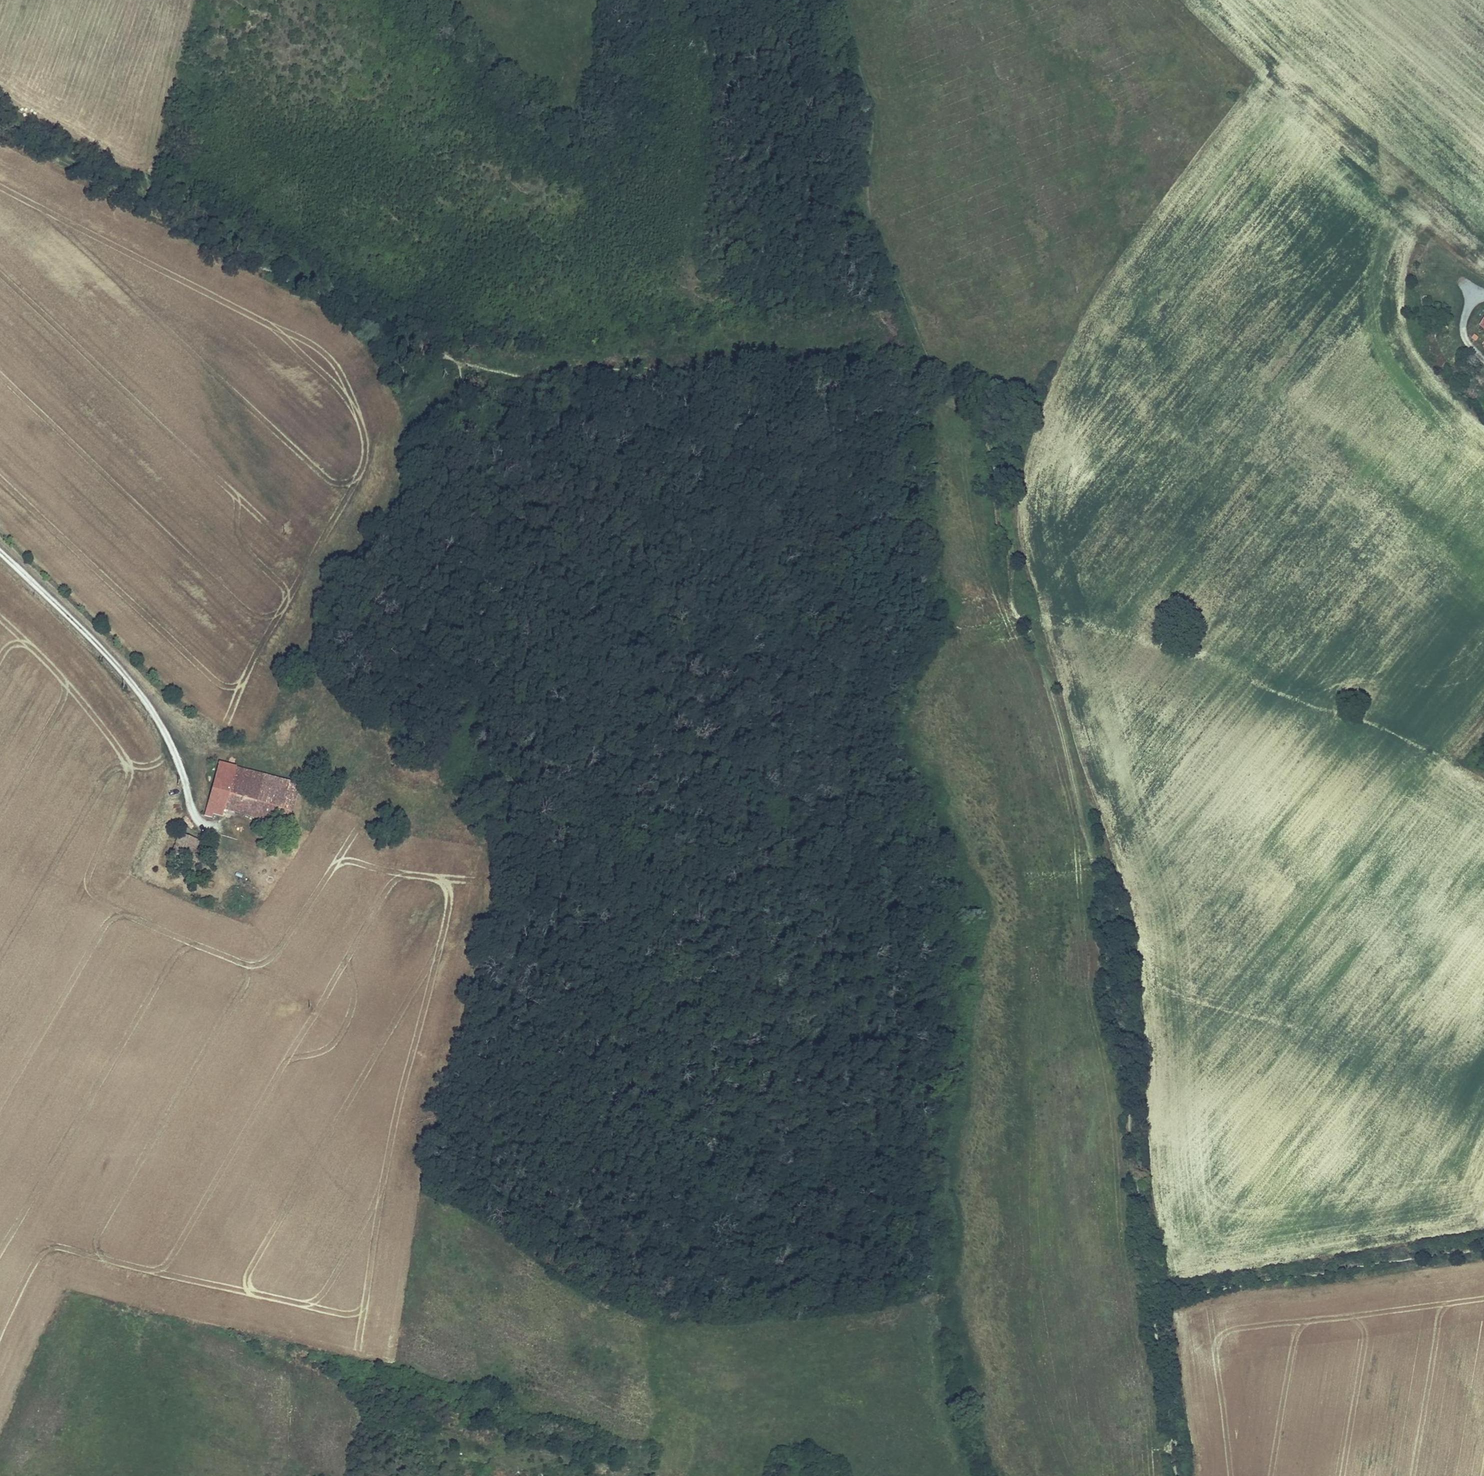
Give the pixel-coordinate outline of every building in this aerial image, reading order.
[(1475,323),(1483,331),(1483,311),(1475,323)] [(219,768),(204,820),(212,821),(214,817),(223,818),(225,811),(273,823),(280,793),(234,782),(236,772),(219,768)] [(288,828),(298,787),(236,772),(234,782),(280,793),(273,823),(288,828)] [(198,865),(204,844),(181,837),(175,857),(198,865)]
